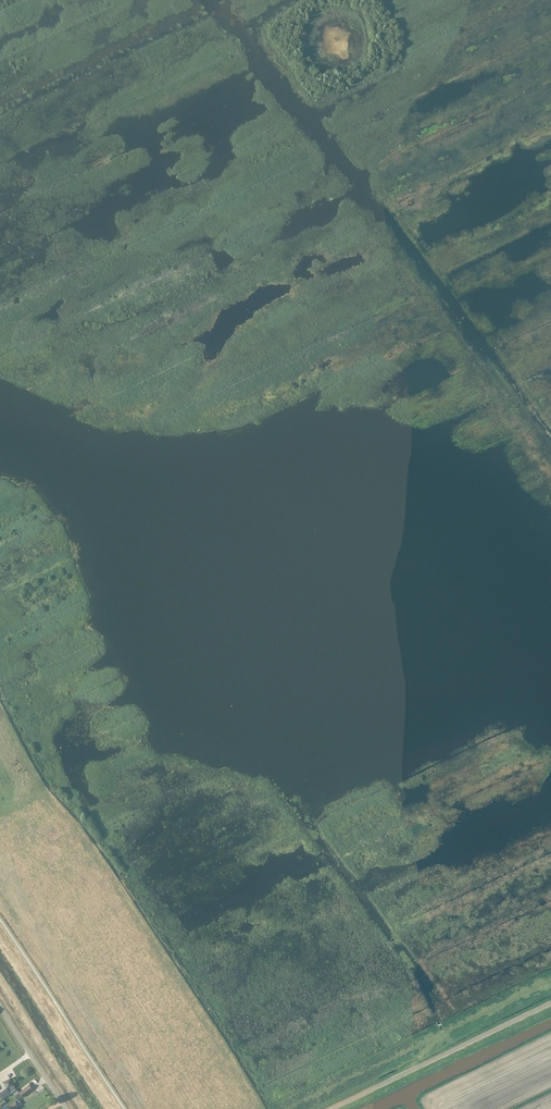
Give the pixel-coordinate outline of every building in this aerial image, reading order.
[(3,1083),(7,1090),(14,1087),(10,1080),(3,1083)] [(19,1093),(23,1098),(33,1091),(29,1086),(19,1093)]
